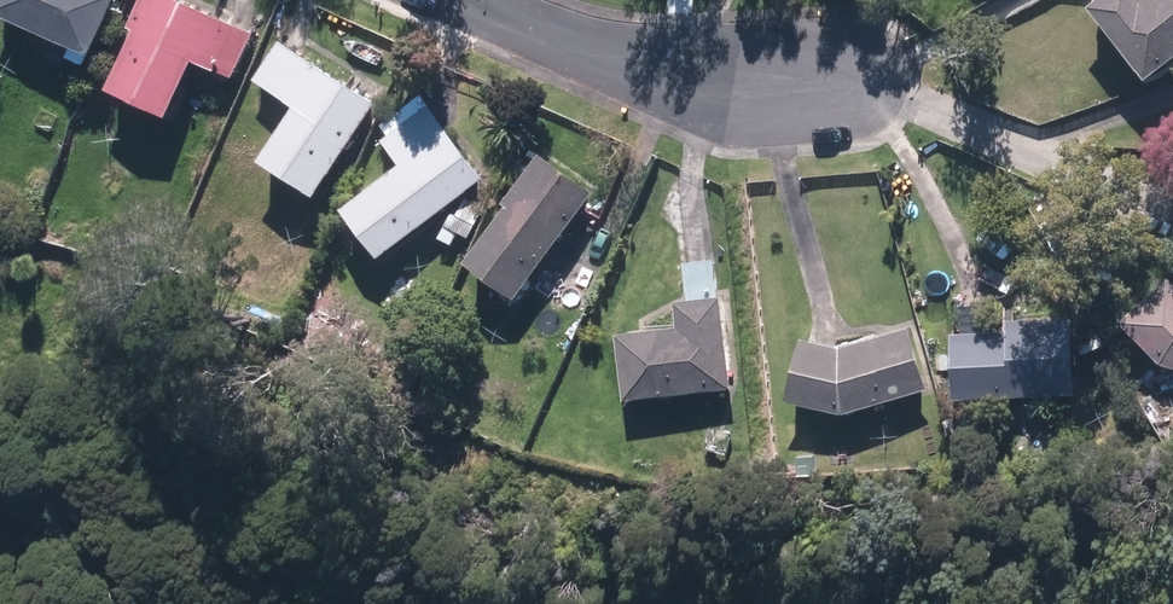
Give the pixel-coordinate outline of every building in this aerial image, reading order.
[(100,51),(123,0),(5,0),(2,8),(100,51)] [(261,30),(193,0),(145,0),(136,21),(144,25),(118,84),(177,110),(200,57),(241,75),(261,30)] [(1152,76),(1172,59),(1172,0),(1097,0),(1092,3),(1152,76)] [(382,100),(284,38),(259,77),(300,103),(266,156),(324,192),(382,100)] [(389,251),(490,175),(427,91),(380,127),(408,163),(353,204),(389,251)] [(473,259),(524,294),(598,190),(545,152),(512,198),(515,200),(473,259)] [(721,292),(717,250),(681,254),(685,296),(721,292)] [(1169,360),(1172,362),(1172,279),(1130,315),(1169,360)] [(740,384),(730,291),(721,292),(685,296),(687,322),(626,328),(633,394),(740,384)] [(1007,315),(1007,326),(960,327),(963,394),(1081,390),(1078,312),(1007,315)] [(793,395),(849,410),(935,385),(917,325),(846,345),(810,336),(793,395)]
